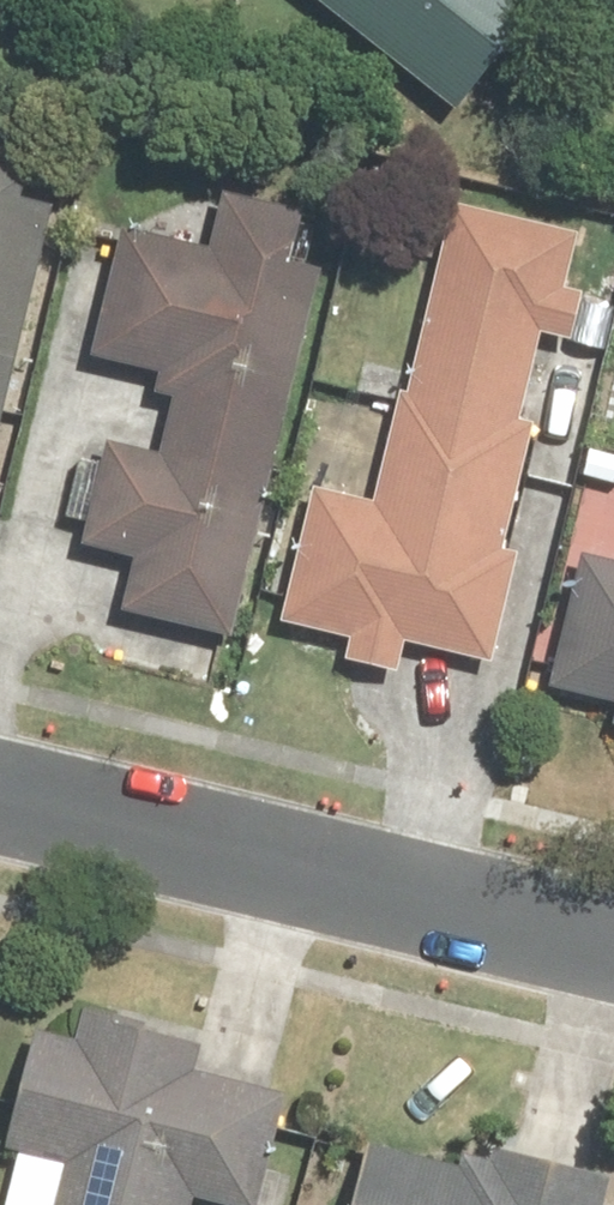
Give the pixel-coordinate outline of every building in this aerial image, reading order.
[(454,117),(547,0),(304,0),(454,117)] [(54,223),(15,213),(30,155),(0,148),(0,443),(54,223)] [(574,222),(438,193),(369,518),(295,503),(268,628),(486,674),(508,571),(496,568),(525,431),(519,430),(538,340),(565,345),(574,305),(557,302),(574,222)] [(228,642),(303,269),(270,262),(281,210),(215,197),(205,251),(111,232),(83,370),(171,388),(156,462),(99,451),(77,559),(122,568),(111,618),(228,642)] [(570,556),(544,687),(609,700),(601,738),(613,740),(613,565),(570,556)] [(19,1035),(0,1124),(0,1157),(9,1159),(0,1202),(0,1204),(258,1204),(280,1103),(180,1082),(187,1048),(71,1023),(67,1046),(19,1035)] [(596,1172),(489,1154),(487,1169),(454,1163),(452,1176),(342,1157),(334,1204),(591,1204),(596,1172)]
